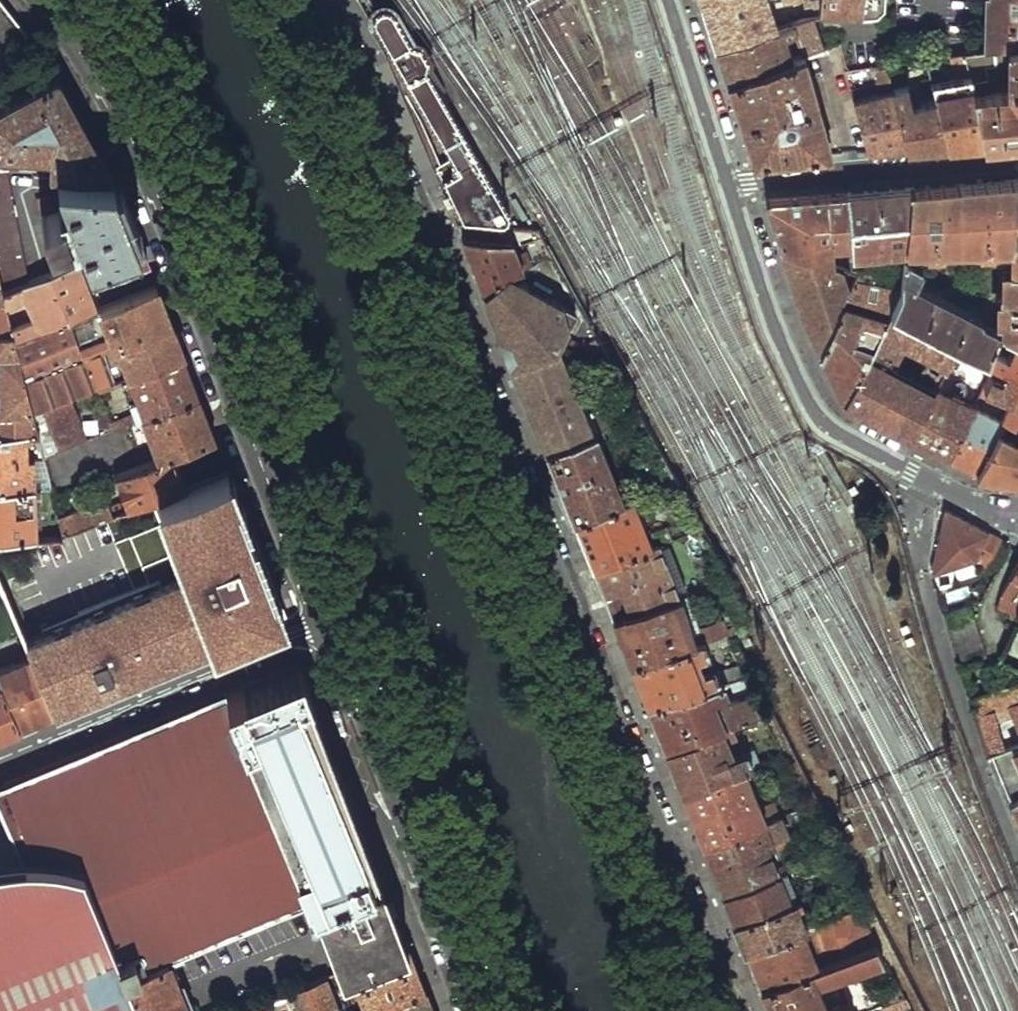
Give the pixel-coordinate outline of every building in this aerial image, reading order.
[(29,34),(1,0),(0,0),(0,55),(29,34)] [(792,22),(791,15),(770,19),(764,0),(705,0),(699,1),(707,26),(714,49),(772,29),(790,23),(792,22)] [(823,11),(875,13),(883,8),(884,0),(824,0),(824,2),(823,11)] [(989,46),(1017,42),(1017,0),(991,0),(989,46)] [(823,11),(824,2),(814,4),(816,14),(823,11)] [(450,169),(438,177),(461,235),(501,239),(509,235),(511,230),(510,225),(460,137),(411,49),(394,20),(386,16),(378,20),(375,28),(376,34),(391,60),(439,149),(450,169)] [(792,22),(790,23),(801,58),(822,51),(810,16),(792,22)] [(725,83),(783,64),(772,29),(714,49),(720,66),(725,83)] [(989,46),(962,50),(966,68),(981,141),(996,140),(1017,138),(1017,42),(989,46)] [(920,57),(928,56),(927,47),(913,50),(914,58),(920,57)] [(928,56),(920,57),(925,89),(934,86),(932,75),(928,56)] [(799,157),(835,154),(834,144),(828,146),(801,58),(783,64),(725,83),(739,123),(751,161),(799,157)] [(981,141),(966,68),(932,75),(934,86),(937,98),(945,145),(963,143),(981,141)] [(57,74),(0,105),(0,148),(2,151),(36,154),(37,171),(57,172),(112,175),(85,126),(57,74)] [(849,78),(852,91),(858,90),(856,78),(849,78)] [(945,145),(937,98),(910,103),(908,89),(906,88),(902,89),(901,85),(894,85),(895,88),(906,148),(925,146),(945,145)] [(906,148),(895,88),(853,97),(866,151),(886,150),(906,148)] [(24,281),(7,169),(0,168),(0,290),(24,281)] [(112,175),(57,172),(69,204),(41,215),(48,240),(51,239),(61,267),(76,261),(92,256),(139,239),(125,207),(112,175)] [(910,187),(903,249),(928,247),(928,252),(938,252),(938,245),(979,244),(980,249),(991,248),(991,242),(1010,242),(1010,263),(1003,262),(1003,295),(996,296),(996,304),(1003,304),(1003,309),(996,310),(997,317),(1004,317),(1002,336),(1017,343),(1017,178),(948,184),(910,187)] [(860,251),(903,249),(910,187),(878,189),(846,192),(851,251),(853,276),(862,279),(860,251)] [(780,248),(835,269),(835,252),(851,251),(846,192),(768,198),(766,201),(773,225),(780,248)] [(501,239),(461,235),(476,272),(490,308),(507,276),(523,269),(512,241),(501,239)] [(139,239),(92,256),(101,280),(148,263),(144,252),(139,239)] [(835,269),(780,248),(791,283),(802,317),(820,355),(848,304),(852,297),(847,273),(835,269)] [(3,303),(21,296),(28,317),(9,325),(10,331),(11,335),(90,307),(76,261),(61,267),(24,281),(0,290),(0,293),(1,295),(3,303)] [(507,276),(490,308),(502,337),(512,364),(558,345),(582,362),(604,352),(600,344),(584,352),(571,343),(556,341),(567,321),(571,323),(573,318),(570,316),(572,311),(507,276)] [(11,335),(30,406),(62,394),(98,382),(130,371),(183,353),(165,307),(156,284),(90,307),(11,335)] [(889,311),(899,291),(857,288),(852,297),(848,304),(888,312),(889,311)] [(990,363),(1002,336),(991,331),(988,337),(977,332),(976,325),(899,291),(889,311),(959,348),(990,363)] [(1,295),(0,295),(0,332),(10,331),(9,325),(5,313),(4,307),(3,303),(1,295)] [(831,379),(841,401),(864,357),(871,345),(888,312),(848,304),(820,355),(831,379)] [(888,312),(871,345),(892,357),(900,342),(938,362),(923,388),(878,365),(879,360),(873,357),(871,361),(864,357),(841,401),(875,418),(909,434),(959,348),(889,311),(888,312)] [(0,332),(0,398),(0,409),(2,431),(31,430),(36,430),(30,406),(11,335),(10,331),(0,332)] [(1002,336),(990,363),(997,365),(1012,371),(1017,373),(1017,343),(1002,336)] [(546,448),(592,432),(558,345),(512,364),(529,406),(546,448)] [(972,408),(973,406),(940,390),(947,379),(951,378),(958,364),(974,371),(979,379),(968,399),(975,403),(976,401),(979,396),(985,386),(997,365),(990,363),(959,348),(909,434),(927,444),(946,454),(972,408)] [(133,379),(143,409),(145,414),(199,395),(191,374),(183,353),(130,371),(133,379)] [(101,389),(133,379),(130,371),(98,382),(101,389)] [(1012,371),(1001,393),(1006,395),(1014,399),(1017,400),(1017,373),(1012,371)] [(985,386),(979,396),(1000,405),(1001,404),(1006,395),(1001,393),(985,386)] [(62,394),(30,406),(36,430),(42,452),(75,440),(62,394)] [(199,395),(145,414),(160,459),(169,456),(215,438),(207,417),(199,395)] [(1014,399),(1001,421),(1017,428),(1017,400),(1014,399)] [(972,408),(946,454),(960,461),(974,467),(996,430),(1001,421),(972,408)] [(145,414),(143,409),(111,419),(114,426),(145,414)] [(573,517),(628,497),(625,491),(617,494),(595,440),(604,437),(602,429),(600,430),(592,432),(546,448),(560,484),(573,517)] [(31,430),(2,431),(0,431),(0,535),(37,534),(35,493),(39,492),(39,485),(34,485),(33,455),(29,455),(28,437),(32,436),(31,430)] [(1014,438),(996,430),(974,467),(1013,473),(1017,474),(1017,430),(1014,438)] [(160,459),(122,474),(132,506),(163,494),(179,487),(169,456),(160,459)] [(193,570),(27,637),(57,708),(82,697),(283,616),(255,542),(227,469),(179,487),(163,494),(193,570)] [(652,547),(675,539),(671,526),(655,531),(657,537),(645,541),(628,497),(573,517),(583,543),(593,566),(652,547)] [(63,533),(121,510),(118,501),(92,511),(87,503),(58,515),(63,533)] [(932,569),(937,585),(949,580),(956,568),(953,564),(976,557),(987,564),(999,538),(972,524),(946,510),(932,569)] [(612,614),(671,595),(652,547),(593,566),(603,591),(612,614)] [(1001,593),(999,603),(1017,613),(1017,560),(1001,593)] [(0,676),(19,723),(38,715),(57,708),(27,637),(0,575),(0,676)] [(631,662),(726,631),(722,617),(698,625),(698,629),(685,633),(671,595),(612,614),(622,640),(631,662)] [(945,612),(960,661),(982,653),(967,605),(945,612)] [(729,639),(726,631),(631,662),(639,683),(648,704),(721,680),(746,671),(740,659),(700,672),(692,657),(704,652),(703,646),(709,643),(712,645),(729,639)] [(126,975),(169,957),(314,898),(380,872),(309,685),(299,660),(146,723),(0,784),(0,796),(18,841),(0,843),(0,1010),(140,1010),(126,975)] [(19,723),(0,676),(0,730),(19,723)] [(665,747),(717,726),(707,699),(726,691),(721,680),(648,704),(656,726),(665,747)] [(988,752),(1004,746),(993,707),(1008,703),(1017,734),(1017,680),(970,693),(988,752)] [(730,720),(757,710),(750,692),(724,703),(730,720)] [(682,789),(748,762),(741,748),(732,751),(722,724),(717,726),(665,747),(674,769),(682,789)] [(767,813),(780,808),(777,803),(772,804),(768,796),(753,802),(744,778),(759,772),(756,765),(761,762),(760,757),(748,762),(682,789),(692,815),(702,841),(767,813)] [(807,796),(799,800),(809,821),(818,817),(807,796)] [(1010,801),(1016,818),(1017,817),(1017,797),(1010,801)] [(711,862),(769,838),(763,822),(771,819),(767,813),(702,841),(706,851),(711,862)] [(781,867),(787,864),(785,859),(779,861),(769,838),(711,862),(717,878),(723,891),(781,867)] [(793,899),(798,897),(795,891),(790,892),(781,867),(723,891),(729,908),(735,922),(793,899)] [(380,872),(314,898),(342,966),(350,963),(406,940),(394,907),(380,872)] [(746,950),(804,928),(793,899),(735,922),(741,936),(746,950)] [(804,928),(818,965),(879,941),(862,906),(804,928)] [(761,986),(818,965),(804,928),(746,950),(761,986)] [(406,940),(350,963),(368,1008),(373,1006),(424,986),(415,962),(406,940)] [(879,941),(818,965),(761,986),(770,1010),(863,1010),(865,1010),(860,995),(829,1007),(819,980),(884,955),(885,954),(879,941)] [(169,957),(126,975),(140,1010),(191,1010),(169,957)] [(301,1010),(340,1010),(324,973),(291,986),(301,1010)] [(432,1006),(424,986),(373,1006),(375,1010),(433,1010),(432,1006)] [(881,1004),(885,1010),(891,1010),(908,1005),(903,995),(881,1004)] [(231,1010),(262,1010),(258,1000),(231,1010)]
